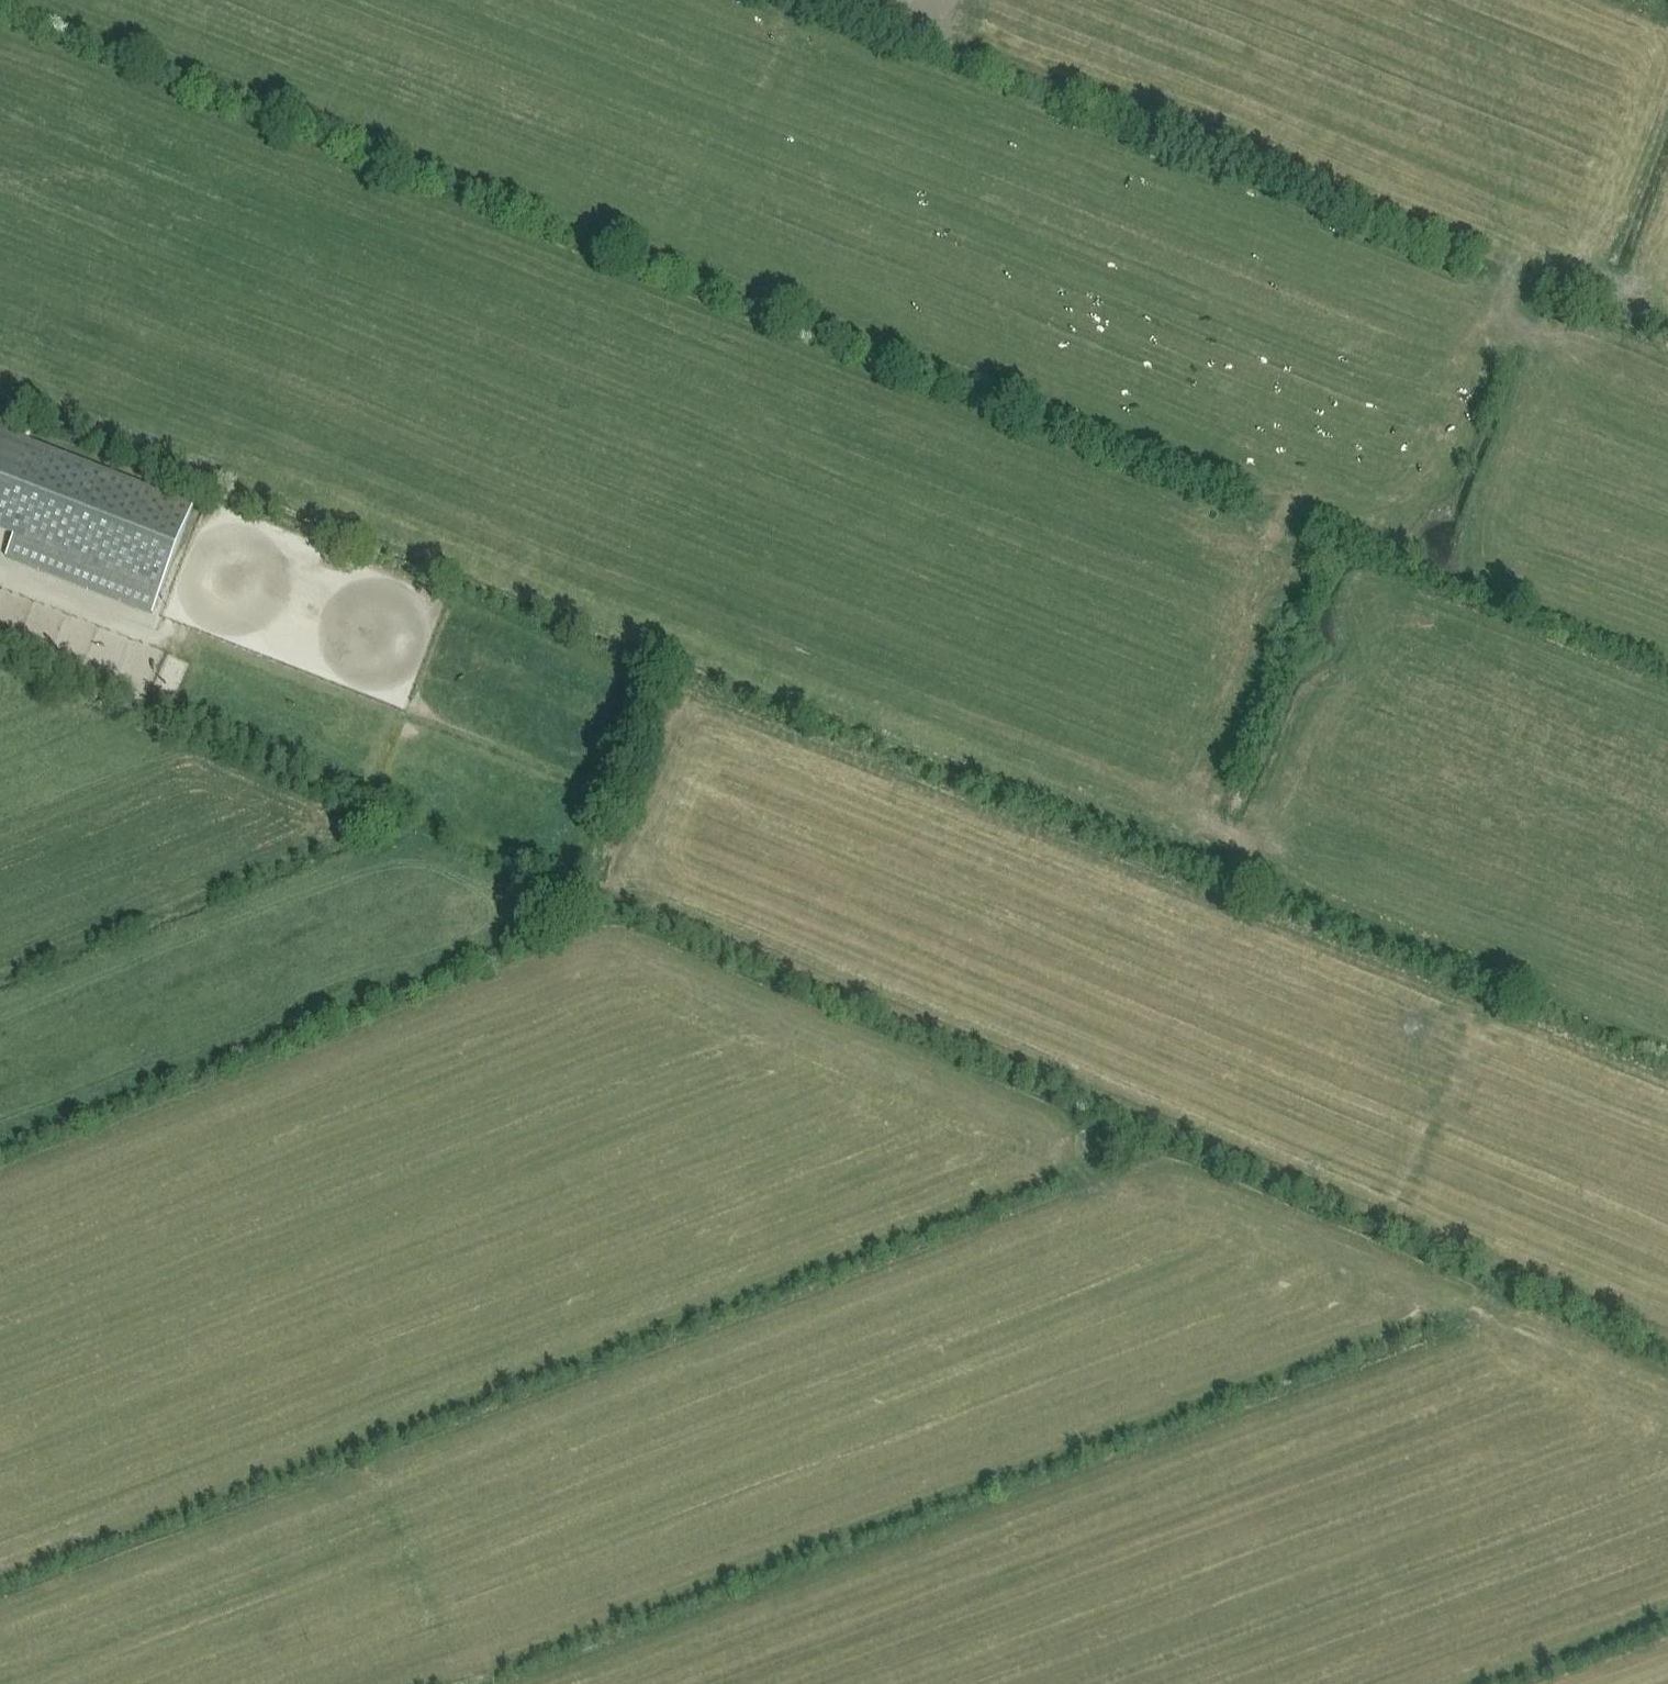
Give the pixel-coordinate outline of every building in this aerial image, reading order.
[(13,536),(5,556),(152,614),(194,507),(0,431),(0,531),(13,536)]
